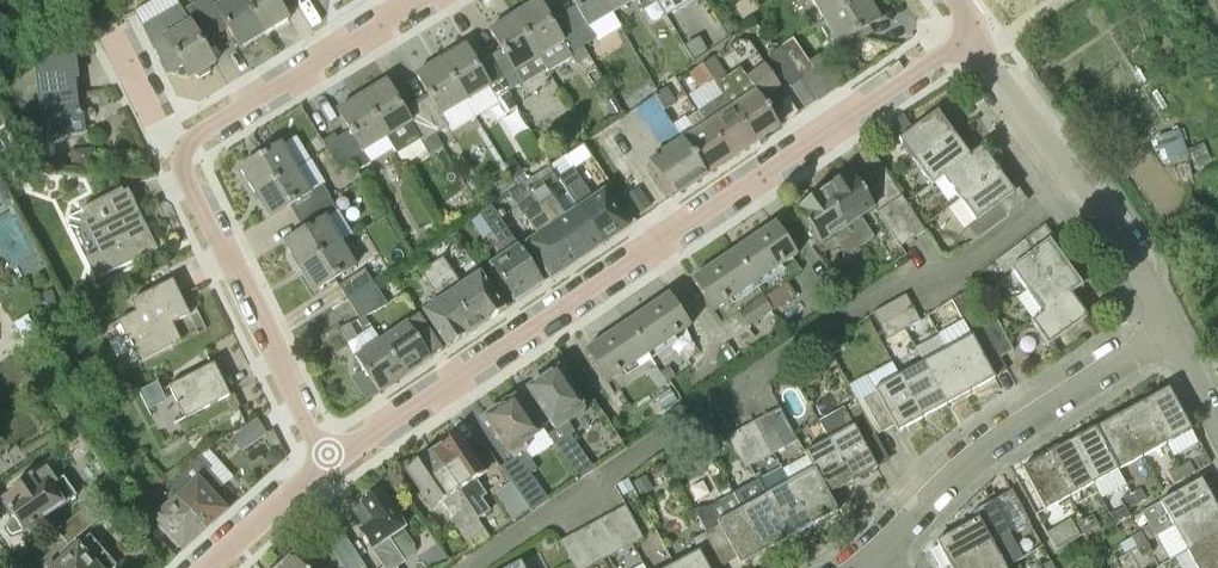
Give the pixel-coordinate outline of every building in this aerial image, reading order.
[(264,35),(243,0),(225,0),(215,6),(211,0),(202,0),(196,4),(214,35),(227,27),(240,49),(264,35)] [(264,35),(289,20),(276,0),(243,0),(264,35)] [(614,14),(606,0),(572,0),(577,8),(564,16),(583,47),(596,39),(590,28),(614,14)] [(656,0),(606,0),(614,14),(637,0),(643,11),(657,2),(656,0)] [(858,0),(811,0),(824,21),(858,0)] [(826,24),(838,45),(880,20),(868,0),(858,0),(824,21),(826,24)] [(583,47),(564,16),(551,23),(538,1),(514,16),(540,58),(548,70),(571,57),(575,64),(588,56),(583,47)] [(214,35),(196,4),(182,12),(189,23),(165,38),(190,79),(215,64),(202,42),(214,35)] [(516,73),(540,58),(514,16),(490,31),(503,52),(490,60),(509,91),(522,83),(516,73)] [(734,18),(722,25),(729,36),(740,29),(734,18)] [(699,37),(684,45),(693,61),(708,51),(699,37)] [(780,49),(801,79),(814,70),(793,41),(780,49)] [(509,91),(490,60),(478,68),(464,46),(440,60),(466,103),(490,89),(496,99),(509,91)] [(780,49),(768,57),(789,87),(801,79),(780,49)] [(740,68),(756,89),(731,107),(732,109),(755,143),(779,127),(769,113),(770,112),(767,107),(766,108),(762,101),(780,88),(766,68),(757,55),(740,68)] [(712,80),(716,85),(728,77),(716,56),(703,65),(712,80)] [(34,63),(42,137),(83,132),(81,115),(82,115),(81,111),(76,112),(73,79),(76,78),(74,58),(34,63)] [(465,103),(466,103),(440,60),(416,75),(429,97),(416,105),(435,135),(471,114),(465,103)] [(712,80),(703,65),(690,74),(700,88),(712,80)] [(443,148),(435,135),(416,105),(404,112),(386,82),(362,96),(388,139),(397,155),(420,141),(430,156),(443,148)] [(677,103),(668,88),(654,98),(664,113),(677,103)] [(364,153),(388,139),(362,96),(337,111),(351,133),(338,140),(353,166),(357,172),(370,164),(364,153)] [(731,107),(724,96),(699,112),(731,159),(755,143),(732,109),(731,107)] [(614,97),(603,104),(613,121),(625,114),(614,97)] [(687,120),(695,131),(682,139),(706,175),(731,159),(699,112),(687,120)] [(898,140),(915,163),(954,134),(937,112),(898,140)] [(1154,136),(1161,162),(1189,154),(1181,128),(1154,136)] [(353,166),(338,140),(334,134),(321,142),(340,173),(353,166)] [(931,185),(934,183),(943,177),(969,156),(954,134),(915,163),(931,185)] [(682,139),(681,137),(660,151),(647,161),(672,198),(706,175),(682,139)] [(254,194),(296,168),(282,145),(240,170),(254,194)] [(93,147),(69,150),(71,166),(95,163),(93,147)] [(956,195),(959,199),(998,171),(981,148),(969,156),(943,177),(934,183),(947,202),(956,195)] [(901,196),(894,185),(881,165),(868,174),(888,205),(901,196)] [(523,184),(575,263),(602,245),(578,208),(564,217),(546,189),(558,180),(550,166),(523,184)] [(296,219),(329,199),(322,186),(311,193),(296,168),(254,194),(269,218),(289,207),(296,219)] [(522,170),(512,177),(518,185),(528,178),(522,170)] [(573,170),(558,180),(578,208),(602,245),(627,229),(622,221),(621,221),(631,214),(613,186),(594,199),(593,198),(573,170)] [(975,222),(969,227),(978,239),(1008,216),(999,205),(1014,193),(998,171),(959,199),(975,222)] [(861,219),(875,210),(856,182),(851,174),(823,193),(860,248),(874,239),(861,219)] [(876,212),(888,205),(868,174),(856,182),(875,210),(876,212)] [(478,188),(473,180),(467,184),(472,191),(478,188)] [(0,181),(0,213),(13,206),(0,181)] [(535,236),(527,242),(551,279),(575,263),(523,184),(508,194),(523,217),(535,236)] [(934,189),(931,185),(917,195),(919,199),(934,189)] [(639,187),(626,196),(638,215),(652,206),(639,187)] [(85,259),(95,281),(157,251),(148,231),(143,233),(122,190),(81,210),(83,215),(80,217),(98,253),(85,259)] [(846,257),(860,248),(823,193),(795,211),(819,248),(833,238),(846,257)] [(900,248),(912,240),(891,209),(904,201),(901,196),(888,205),(876,212),(886,229),(900,248)] [(284,243),(299,268),(342,242),(327,218),(337,212),(329,199),(296,219),(304,232),(284,243)] [(891,209),(912,240),(925,231),(911,212),(904,201),(891,209)] [(505,254),(490,265),(516,303),(531,292),(530,291),(542,283),(529,263),(492,206),(479,215),(505,254)] [(776,271),(797,256),(776,224),(755,238),(776,271)] [(756,285),(776,271),(755,238),(734,252),(756,285)] [(1011,269),(1027,292),(1066,264),(1049,241),(1034,252),(1025,240),(995,262),(1004,274),(1011,269)] [(342,242),(299,268),(313,292),(356,266),(342,242)] [(735,299),(756,285),(734,252),(713,266),(735,299)] [(432,265),(475,330),(503,311),(478,274),(462,286),(443,257),(432,265)] [(862,268),(861,275),(865,281),(877,274),(869,263),(862,268)] [(1027,292),(1042,313),(1043,314),(1071,295),(1082,286),(1066,264),(1027,292)] [(439,301),(423,312),(447,348),(475,330),(432,265),(420,273),(439,301)] [(714,313),(735,299),(713,266),(692,280),(714,313)] [(338,286),(347,300),(374,283),(364,270),(338,286)] [(138,363),(158,353),(175,345),(166,327),(190,316),(173,281),(130,302),(136,312),(117,321),(138,363)] [(374,283),(347,300),(360,320),(366,317),(388,305),(374,283)] [(784,283),(764,298),(772,310),(773,312),(775,311),(794,297),(784,283)] [(58,302),(52,290),(42,295),(48,307),(58,302)] [(951,300),(963,322),(969,333),(982,325),(965,293),(951,300)] [(85,303),(82,295),(74,294),(69,300),(71,308),(79,309),(85,303)] [(670,342),(691,328),(669,295),(648,309),(670,342)] [(749,327),(772,310),(764,298),(762,295),(737,312),(749,327)] [(873,313),(880,325),(913,307),(906,295),(873,313)] [(1071,295),(1043,314),(1042,313),(1031,322),(1048,345),(1087,317),(1071,295)] [(920,321),(913,307),(880,325),(887,339),(917,323),(920,321)] [(649,356),(670,342),(648,309),(627,323),(649,356)] [(12,324),(23,342),(38,333),(27,315),(12,324)] [(381,341),(405,377),(431,359),(430,359),(442,351),(418,316),(408,323),(381,341)] [(360,320),(357,322),(362,329),(369,324),(370,324),(366,317),(360,320)] [(1013,352),(996,318),(982,325),(1000,358),(1013,352)] [(963,322),(938,335),(939,337),(947,351),(970,393),(995,379),(994,378),(1007,371),(1000,358),(982,325),(969,333),(963,322)] [(348,341),(355,337),(358,336),(350,323),(340,328),(348,341)] [(628,370),(649,356),(627,323),(606,337),(628,370)] [(843,336),(841,336),(827,344),(832,355),(849,346),(843,336)] [(607,384),(628,370),(606,337),(585,351),(607,384)] [(379,394),(405,377),(381,341),(355,359),(379,394)] [(970,393),(947,351),(923,363),(923,364),(946,406),(970,393)] [(922,419),(946,406),(923,364),(899,377),(922,419)] [(169,387),(184,419),(230,396),(214,365),(169,387)] [(655,366),(645,372),(657,390),(667,383),(660,373),(655,366)] [(676,377),(670,367),(660,373),(667,383),(676,377)] [(528,390),(555,431),(569,422),(566,417),(581,405),(557,370),(528,390)] [(897,432),(922,419),(899,377),(875,390),(876,392),(863,400),(881,433),(894,426),(897,432)] [(156,425),(175,419),(164,383),(145,389),(156,425)] [(677,400),(670,388),(657,396),(664,408),(677,400)] [(1143,403),(1166,445),(1191,431),(1168,389),(1143,403)] [(835,410),(828,397),(815,404),(822,417),(835,410)] [(526,446),(539,436),(514,399),(485,419),(512,459),(501,468),(511,483),(528,508),(531,512),(548,500),(531,474),(537,469),(526,452),(529,450),(526,446)] [(845,409),(819,422),(828,440),(829,440),(852,482),(877,469),(862,443),(876,436),(858,403),(845,411),(845,409)] [(1142,458),(1166,445),(1143,403),(1119,416),(1142,458)] [(766,416),(784,448),(797,442),(791,429),(779,408),(766,416)] [(110,411),(95,420),(102,432),(117,424),(110,411)] [(753,423),(771,455),(784,448),(766,416),(753,423)] [(1118,471),(1142,458),(1119,416),(1095,429),(1118,471)] [(232,438),(241,451),(267,434),(258,420),(232,438)] [(740,430),(758,462),(771,455),(753,423),(740,430)] [(1094,484),(1118,471),(1095,429),(1071,443),(1094,484)] [(727,437),(738,458),(745,470),(758,462),(740,430),(727,437)] [(555,447),(556,447),(579,480),(595,470),(571,436),(571,435),(555,447)] [(485,495),(476,481),(484,474),(459,436),(432,454),(458,492),(477,520),(489,511),(481,499),(485,495)] [(814,470),(828,495),(852,482),(829,440),(828,440),(804,453),(813,470),(814,470)] [(1070,497),(1094,484),(1071,443),(1047,456),(1070,497)] [(469,548),(489,536),(477,520),(458,492),(432,454),(407,471),(433,510),(442,504),(451,518),(449,520),(458,534),(459,533),(469,548)] [(175,497),(205,530),(226,511),(212,496),(222,487),(208,471),(210,469),(199,456),(182,470),(193,482),(175,497)] [(1045,511),(1070,497),(1047,456),(1022,469),(1045,511)] [(1179,468),(1184,477),(1194,472),(1189,462),(1179,468)] [(47,468),(32,478),(30,476),(11,490),(12,492),(5,496),(13,507),(8,512),(13,519),(7,527),(12,534),(21,530),(24,533),(44,519),(45,520),(77,497),(63,477),(57,482),(47,468)] [(1174,483),(1184,477),(1179,468),(1169,473),(1174,483)] [(645,470),(630,478),(640,497),(655,489),(645,470)] [(813,470),(790,483),(813,526),(837,512),(828,495),(814,470),(813,470)] [(628,479),(616,485),(623,497),(634,491),(628,479)] [(1173,528),(1215,504),(1201,479),(1159,502),(1173,528)] [(513,519),(528,508),(511,483),(496,494),(513,519)] [(788,539),(813,526),(790,483),(765,497),(788,539)] [(1131,494),(1136,505),(1146,499),(1141,489),(1131,494)] [(737,559),(740,565),(764,552),(741,510),(731,491),(724,500),(709,508),(694,510),(705,533),(724,566),(737,559)] [(380,493),(362,506),(363,508),(354,514),(365,529),(359,533),(384,567),(396,567),(404,563),(388,540),(404,529),(380,493)] [(1126,510),(1136,505),(1131,494),(1121,499),(1126,510)] [(175,497),(153,516),(183,550),(205,530),(175,497)] [(764,552),(788,539),(765,497),(741,510),(764,552)] [(66,545),(87,529),(108,513),(97,499),(76,515),(55,531),(66,545)] [(1217,533),(1217,510),(1215,504),(1173,528),(1186,551),(1217,533)] [(630,546),(643,539),(626,506),(612,513),(630,546)] [(617,553),(630,546),(612,513),(599,520),(617,553)] [(1082,521),(1088,532),(1098,526),(1092,515),(1082,521)] [(603,560),(617,553),(599,520),(586,527),(603,560)] [(950,567),(992,544),(978,520),(936,542),(950,567)] [(1078,537),(1088,532),(1082,521),(1072,526),(1078,537)] [(341,567),(364,567),(337,525),(321,536),(341,567)] [(591,567),(603,560),(586,527),(573,534),(591,567)] [(1136,548),(1146,542),(1141,532),(1130,538),(1136,548)] [(674,565),(676,567),(719,567),(724,566),(705,533),(692,539),(698,552),(674,565)] [(1217,565),(1217,533),(1186,551),(1195,567),(1213,567),(1217,565)] [(591,567),(573,534),(560,541),(574,567),(589,567),(591,567)] [(100,549),(89,536),(57,565),(58,565),(54,567),(115,567),(116,567),(100,549)] [(1146,542),(1136,548),(1141,559),(1152,553),(1146,542)] [(992,544),(950,567),(1005,567),(992,544)] [(292,557),(280,567),(302,567),(292,557)]
